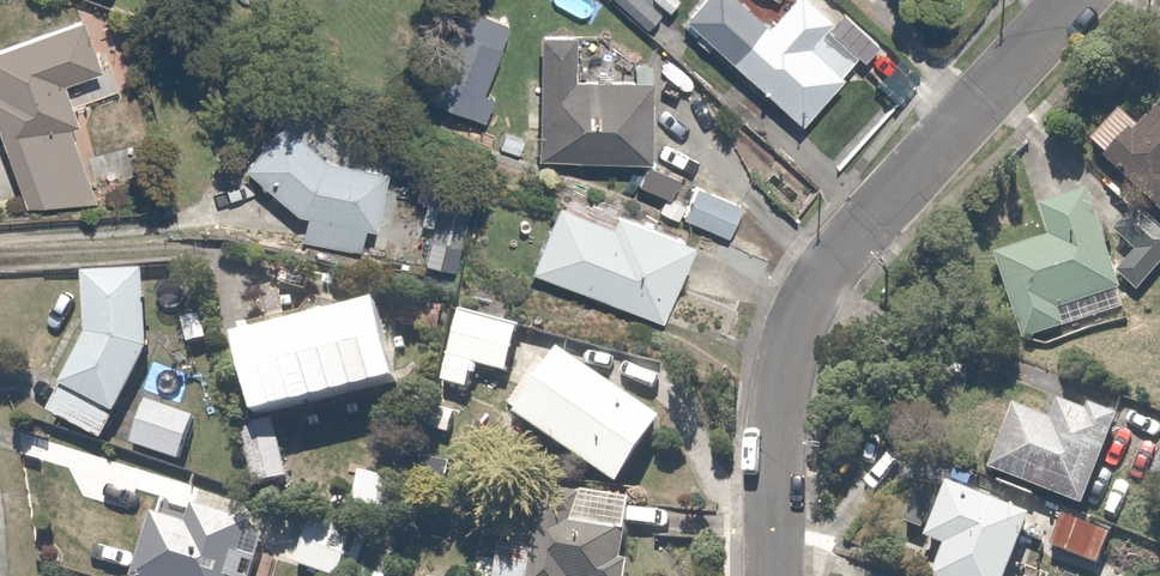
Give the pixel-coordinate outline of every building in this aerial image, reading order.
[(819,0),(789,0),(772,20),(749,0),(695,0),(680,18),(804,121),(848,69),(814,41),(836,14),(819,0)] [(22,212),(94,189),(72,124),(80,121),(73,99),(110,87),(87,17),(0,45),(0,144),(22,212)] [(514,141),(540,141),(540,157),(653,160),(655,78),(578,76),(579,33),(543,32),(541,115),(515,115),(514,141)] [(884,42),(863,64),(897,98),(919,76),(884,42)] [(1094,144),(1159,198),(1159,111),(1146,128),(1123,109),(1094,144)] [(334,157),(284,119),(246,167),(307,216),(303,239),(372,252),(388,167),(334,157)] [(698,182),(684,215),(728,234),(742,200),(698,182)] [(473,201),(439,194),(425,258),(459,265),(473,201)] [(665,317),(676,284),(721,299),(728,279),(684,263),(695,230),(618,203),(615,213),(560,194),(533,270),(665,317)] [(1000,253),(1020,319),(1119,291),(1094,200),(1047,214),(1054,237),(1000,253)] [(1116,233),(1135,247),(1118,273),(1149,294),(1159,278),(1159,223),(1134,206),(1116,233)] [(64,386),(116,410),(145,346),(146,270),(88,269),(86,337),(64,386)] [(204,308),(183,309),(186,344),(206,342),(204,308)] [(474,363),(509,369),(518,321),(458,310),(444,384),(469,388),(474,363)] [(249,342),(264,405),(391,374),(376,311),(249,342)] [(560,346),(550,361),(542,356),(510,402),(518,407),(514,413),(618,486),(665,419),(560,346)] [(1054,419),(1021,405),(996,467),(1079,501),(1120,401),(1069,380),(1054,419)] [(112,415),(61,388),(48,412),(98,440),(112,415)] [(196,417),(151,401),(135,442),(180,459),(196,417)] [(291,474),(270,415),(238,427),(259,486),(291,474)] [(472,461),(435,457),(432,488),(469,492),(472,461)] [(981,474),(977,485),(949,475),(927,535),(948,543),(935,575),(1004,575),(1034,493),(981,474)] [(627,535),(608,533),(608,523),(575,520),(577,492),(542,489),(537,554),(501,551),(499,575),(624,575),(627,535)] [(250,521),(160,492),(134,575),(233,575),(250,521)] [(1063,511),(1050,543),(1098,563),(1111,531),(1063,511)] [(293,563),(337,575),(367,575),(379,537),(307,516),(293,563)]
